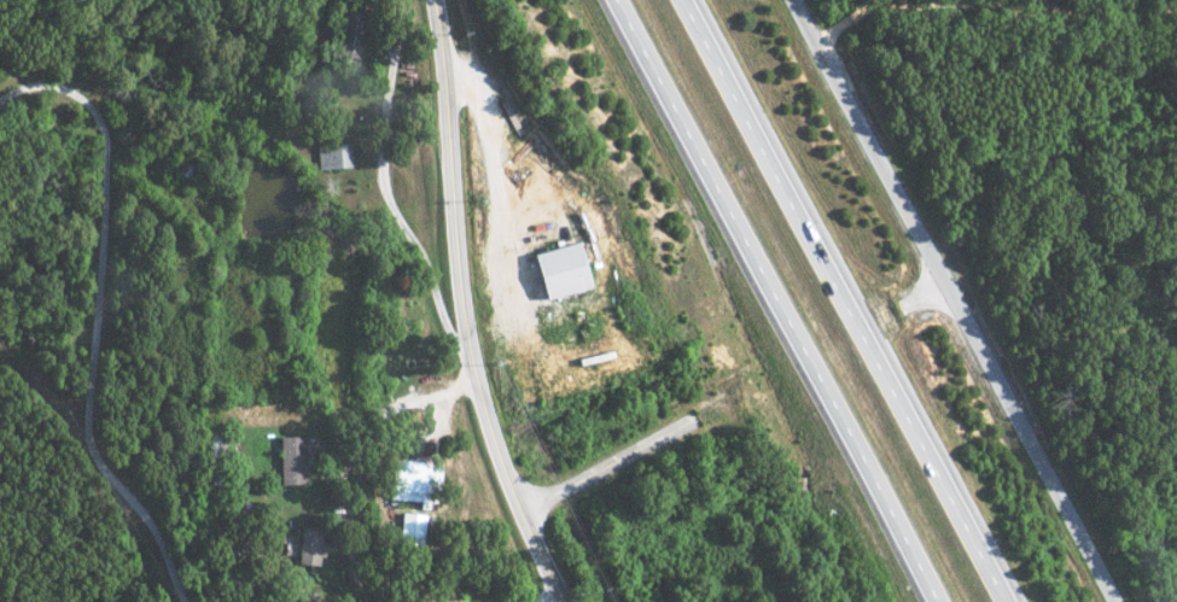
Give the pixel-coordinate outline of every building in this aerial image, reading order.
[(357,58),(359,14),(337,13),(335,57),(357,58)] [(349,168),(348,144),(315,145),(316,169),(349,168)] [(528,255),(540,301),(585,289),(572,243),(528,255)] [(277,483),(303,483),(302,435),(276,436),(277,483)] [(321,529),(297,527),(293,562),(315,564),(316,554),(318,555),(321,529)]
